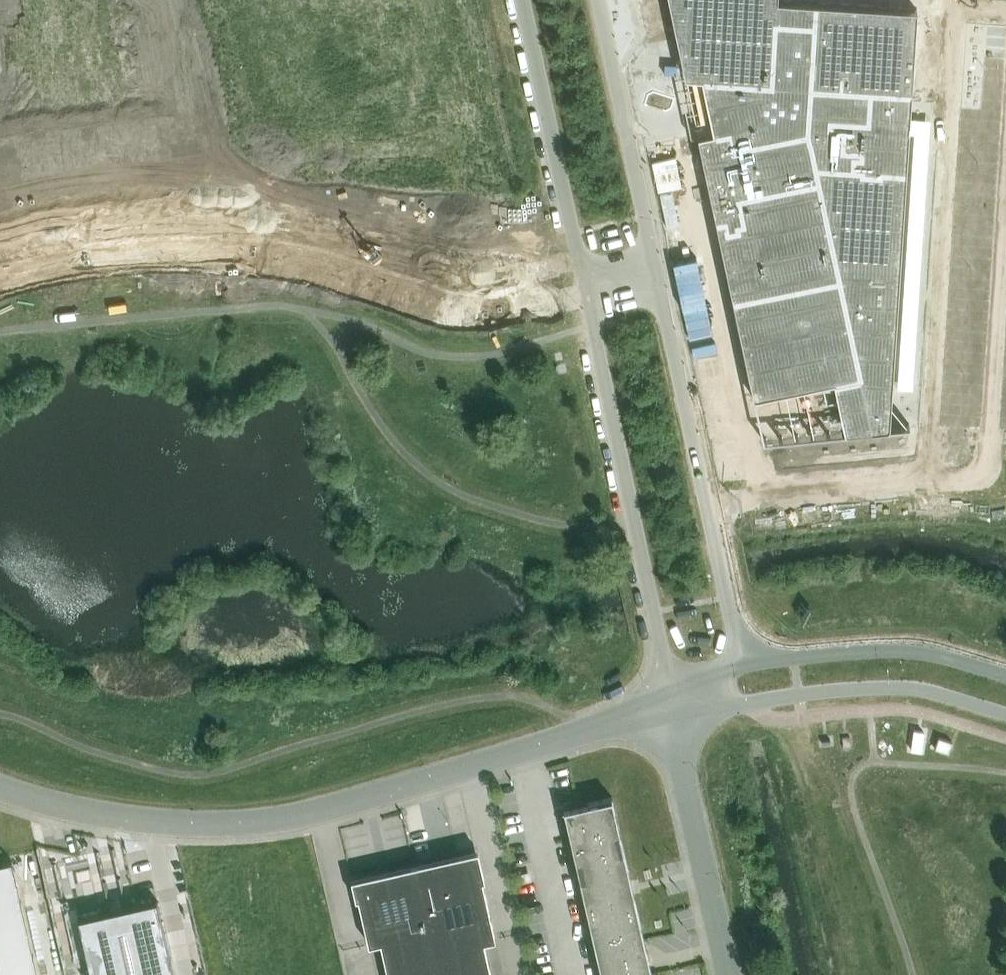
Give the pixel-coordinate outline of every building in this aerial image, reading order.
[(685,77),(701,78),(712,131),(697,134),(753,398),(834,381),(845,433),(891,428),(918,8),(797,0),(668,0),(685,77)] [(949,752),(950,750),(953,740),(939,736),(935,747),(949,752)] [(569,806),(577,841),(620,831),(612,797),(569,806)] [(620,831),(577,841),(572,842),(580,878),(628,867),(620,831)] [(429,928),(434,951),(484,939),(484,940),(496,937),(482,879),(484,878),(478,849),(414,863),(429,928)] [(11,858),(0,861),(0,974),(37,974),(11,858)] [(429,928),(414,863),(351,878),(356,899),(358,898),(368,943),(380,940),(429,928)] [(636,902),(628,867),(580,878),(588,913),(636,902)] [(78,916),(91,974),(174,974),(157,898),(78,916)] [(644,937),(636,902),(588,913),(596,948),(644,937)] [(385,962),(434,951),(429,928),(380,940),(385,962)] [(644,937),(596,948),(602,974),(643,974),(652,973),(644,937)] [(434,951),(439,973),(489,962),(484,940),(484,939),(434,951)] [(385,962),(388,974),(431,974),(439,973),(434,951),(385,962)] [(440,974),(492,974),(489,962),(439,973),(440,974)]
